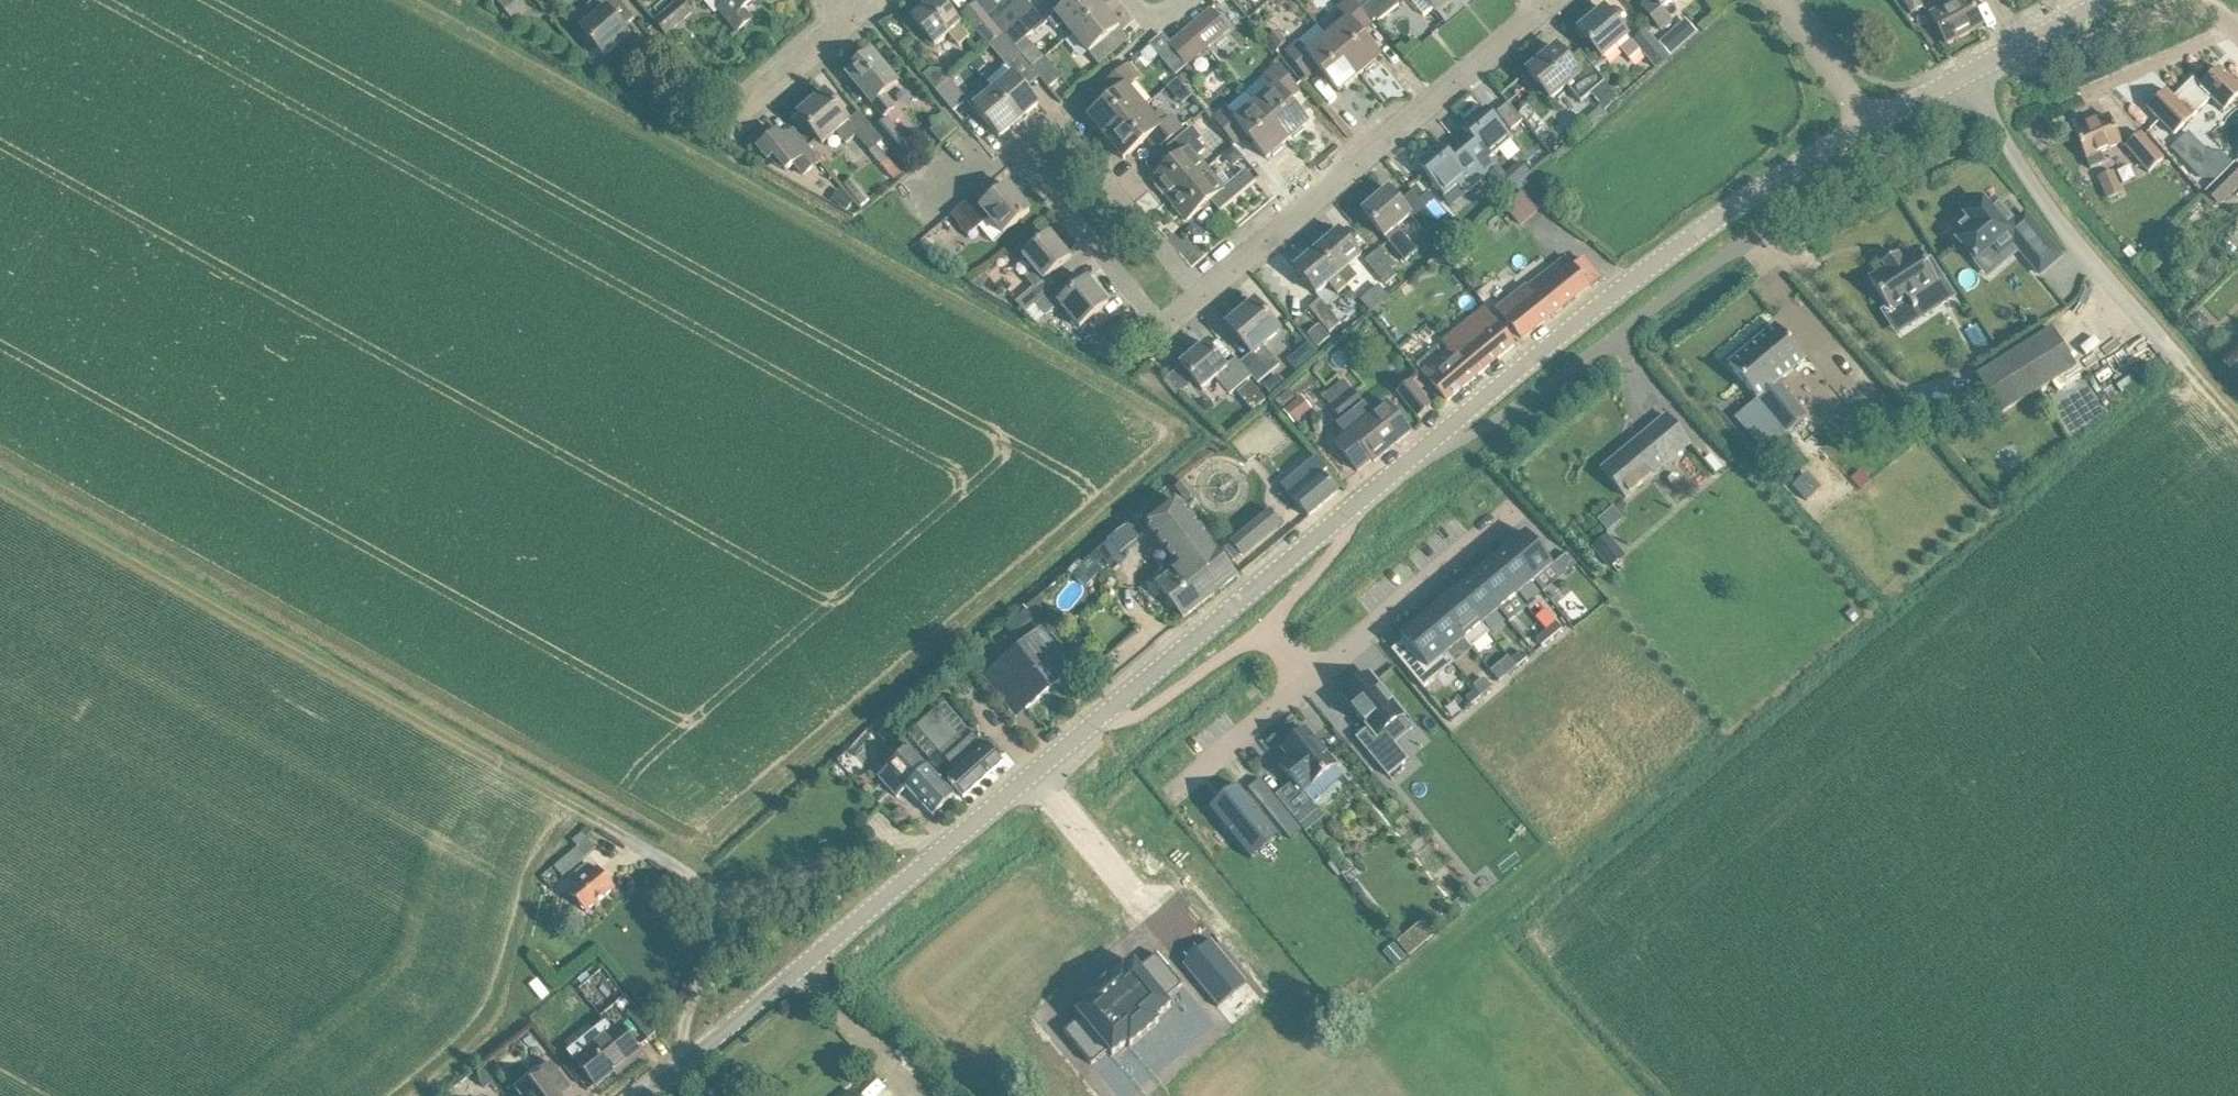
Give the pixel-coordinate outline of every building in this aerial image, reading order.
[(529,10),(520,0),(500,0),(497,2),(514,23),(529,10)] [(596,48),(604,58),(629,36),(623,28),(634,19),(618,0),(596,0),(587,7),(596,17),(580,30),(596,48)] [(694,14),(683,0),(679,0),(654,21),(663,33),(666,36),(694,14)] [(724,7),(719,11),(737,31),(751,20),(743,11),(755,0),(718,0),(724,7)] [(952,15),(939,0),(936,0),(912,20),(935,47),(949,35),(959,47),(970,37),(952,15)] [(1033,10),(1025,0),(1018,0),(1012,5),(1012,6),(993,22),(1003,35),(1033,10)] [(1095,0),(1072,0),(1048,21),(1056,30),(1063,24),(1072,35),(1104,7),(1098,0),(1096,1),(1095,0)] [(1356,4),(1372,22),(1375,19),(1378,22),(1398,6),(1394,0),(1361,0),(1356,4)] [(1435,10),(1447,0),(1427,0),(1435,10)] [(1640,7),(1660,30),(1671,21),(1662,9),(1673,0),(1649,0),(1640,7)] [(1908,3),(1920,22),(1929,16),(1919,0),(1913,0),(1908,3)] [(1982,25),(1971,5),(1980,0),(1944,0),(1947,5),(1930,14),(1946,44),(1982,25)] [(1358,75),(1379,57),(1360,34),(1370,25),(1356,8),(1350,1),(1338,11),(1348,22),(1328,39),(1348,62),(1358,75)] [(978,56),(989,48),(991,46),(1003,35),(993,22),(976,3),(961,15),(983,41),(973,49),(978,56)] [(1099,65),(1112,54),(1103,43),(1119,29),(1109,16),(1110,15),(1104,7),(1072,35),(1099,65)] [(1631,42),(1627,37),(1603,9),(1578,30),(1602,58),(1616,46),(1629,60),(1639,51),(1655,69),(1669,57),(1646,30),(1631,42)] [(1035,33),(1045,24),(1033,10),(1003,35),(1014,48),(1034,31),(1035,33)] [(1207,48),(1228,30),(1211,10),(1190,28),(1207,48)] [(1435,27),(1443,21),(1435,10),(1427,17),(1435,27)] [(1358,75),(1348,62),(1328,39),(1317,26),(1298,41),(1300,44),(1286,55),(1306,79),(1318,69),(1338,92),(1358,75)] [(1207,48),(1190,28),(1170,45),(1187,65),(1207,48)] [(1675,28),(1658,43),(1669,55),(1680,46),(1686,41),(1675,28)] [(1277,50),(1287,42),(1277,31),(1268,39),(1277,50)] [(1008,66),(1021,55),(1014,48),(1003,35),(991,46),(1008,66)] [(1577,67),(1560,45),(1556,48),(1528,72),(1551,100),(1567,87),(1579,102),(1591,93),(1601,106),(1605,110),(1618,99),(1603,82),(1604,82),(1580,52),(1579,53),(1585,60),(1577,67)] [(885,119),(896,110),(885,97),(899,85),(873,53),(847,74),(885,119)] [(979,58),(971,64),(978,73),(986,66),(979,58)] [(1049,88),(1061,78),(1045,58),(1032,68),(1049,88)] [(1106,139),(1144,107),(1127,87),(1139,77),(1129,65),(1103,87),(1112,98),(1089,118),(1106,139)] [(1286,142),(1307,124),(1288,100),(1298,91),(1277,66),(1265,77),(1275,88),(1255,105),(1286,142)] [(2218,68),(2200,86),(2193,78),(2173,98),(2166,90),(2147,109),(2173,136),(2212,98),(2224,111),(2237,97),(2237,88),(2218,68)] [(1020,123),(1027,117),(1026,115),(1039,104),(1013,74),(993,91),(1020,123)] [(953,112),(966,101),(949,81),(936,92),(953,112)] [(921,104),(931,91),(919,82),(910,95),(921,104)] [(1013,129),(1020,123),(993,91),(973,108),(984,121),(999,138),(1011,127),(1013,129)] [(846,144),(855,136),(869,152),(882,141),(874,131),(858,112),(848,121),(839,110),(825,93),(798,115),(822,143),(835,132),(846,144)] [(1541,96),(1532,105),(1551,124),(1560,115),(1541,96)] [(1508,104),(1497,113),(1511,130),(1522,121),(1508,104)] [(1286,142),(1255,105),(1235,122),(1226,111),(1215,120),(1221,128),(1235,145),(1246,135),(1266,159),(1286,142)] [(1152,117),(1144,107),(1106,139),(1124,159),(1147,140),(1156,150),(1182,129),(1172,118),(1170,120),(1161,109),(1152,117)] [(1486,177),(1497,168),(1490,159),(1513,140),(1486,108),(1462,128),(1469,137),(1460,145),(1486,177)] [(1598,108),(1585,120),(1582,123),(1586,128),(1603,113),(1602,112),(1598,108)] [(1202,133),(1206,130),(1213,124),(1205,114),(1194,122),(1202,133)] [(2089,170),(2104,163),(2100,154),(2122,145),(2109,117),(2073,132),(2088,166),(2089,170)] [(899,161),(913,149),(888,119),(874,131),(882,141),(891,151),(899,161)] [(1170,201),(1207,169),(1198,158),(1207,150),(1200,142),(1203,139),(1192,127),(1183,135),(1166,149),(1175,160),(1152,179),(1170,201)] [(821,161),(794,130),(784,139),(778,132),(758,149),(768,161),(772,157),(785,172),(793,165),(803,176),(821,161)] [(2148,173),(2163,160),(2140,134),(2126,147),(2148,173)] [(882,141),(869,152),(893,180),(900,175),(884,156),(891,151),(882,141)] [(1486,177),(1460,145),(1449,154),(1442,145),(1418,165),(1445,197),(1458,186),(1465,195),(1486,177)] [(2203,149),(2200,178),(2208,178),(2218,179),(2233,164),(2219,151),(2203,149)] [(2237,187),(2237,169),(2233,164),(2218,179),(2205,192),(2219,206),(2237,187)] [(1216,179),(1207,169),(1170,201),(1187,221),(1210,201),(1219,212),(1255,182),(1245,170),(1230,183),(1222,174),(1216,179)] [(2107,200),(2122,194),(2113,172),(2097,179),(2107,200)] [(861,207),(869,200),(852,179),(844,186),(861,207)] [(959,210),(950,218),(968,238),(989,220),(1002,235),(1013,226),(1029,212),(1008,186),(982,208),(974,198),(959,210)] [(1398,227),(1409,217),(1411,216),(1388,190),(1363,212),(1406,263),(1419,251),(1398,227)] [(1523,191),(1504,207),(1520,227),(1539,211),(1523,191)] [(2014,243),(2039,274),(2060,256),(2025,214),(2015,223),(1999,203),(1990,210),(1983,201),(1965,216),(1969,221),(1952,235),(1972,259),(1975,262),(1977,260),(1977,259),(1991,247),(1998,256),(2014,243)] [(1427,211),(1413,222),(1432,245),(1435,243),(1441,252),(1453,242),(1427,211)] [(1347,287),(1357,278),(1347,266),(1360,255),(1339,231),(1338,232),(1316,251),(1347,287)] [(1017,260),(1034,245),(1026,233),(1008,249),(1017,260)] [(1025,313),(1037,304),(1049,294),(1048,294),(1040,284),(1069,259),(1049,235),(1033,249),(1024,256),(1035,270),(1026,277),(1034,287),(1016,302),(1025,313)] [(2132,262),(2138,257),(2129,246),(2122,251),(2132,262)] [(1391,270),(1395,266),(1380,248),(1376,252),(1391,270)] [(1884,269),(1869,279),(1890,312),(1908,301),(1917,315),(1935,303),(1938,307),(1953,297),(1930,260),(1925,263),(1916,248),(1900,259),(1897,255),(1882,265),(1884,269)] [(1347,287),(1316,251),(1296,268),(1295,268),(1294,269),(1315,293),(1327,283),(1337,295),(1347,287)] [(1386,286),(1396,277),(1390,270),(1391,270),(1376,252),(1365,261),(1386,286)] [(2155,254),(2143,262),(2151,273),(2162,265),(2155,254)] [(1566,257),(1551,269),(1525,288),(1496,310),(1520,341),(1599,280),(1582,259),(1573,266),(1566,257)] [(1108,305),(1087,280),(1067,297),(1057,286),(1048,294),(1049,294),(1037,304),(1047,315),(1059,305),(1065,312),(1079,329),(1108,305)] [(1832,324),(1842,317),(1830,299),(1819,306),(1832,324)] [(1330,333),(1340,325),(1319,300),(1309,308),(1329,334),(1330,333)] [(1257,384),(1279,366),(1262,345),(1279,331),(1255,302),(1227,326),(1251,354),(1240,363),(1251,376),(1257,384)] [(1450,350),(1423,373),(1430,382),(1447,401),(1514,346),(1500,329),(1490,317),(1483,309),(1470,320),(1443,341),(1450,350)] [(1786,434),(1807,417),(1780,385),(1806,363),(1776,326),(1729,365),(1786,434)] [(2000,414),(2075,367),(2051,329),(1976,376),(2000,414)] [(1225,367),(1206,344),(1181,365),(1202,390),(1216,379),(1230,395),(1251,376),(1240,363),(1236,359),(1225,367)] [(2237,375),(2237,345),(2222,362),(2237,375)] [(1274,395),(1285,385),(1276,375),(1265,384),(1274,395)] [(1343,380),(1323,396),(1331,406),(1330,406),(1342,421),(1336,426),(1344,435),(1334,443),(1343,455),(1357,472),(1372,459),(1374,462),(1410,432),(1396,415),(1386,403),(1372,414),(1356,394),(1351,389),(1344,381),(1343,380)] [(1417,418),(1432,406),(1411,380),(1396,393),(1417,418)] [(1226,432),(1236,424),(1229,416),(1220,424),(1226,432)] [(1625,497),(1689,445),(1680,433),(1666,416),(1626,449),(1629,452),(1620,459),(1617,456),(1602,469),(1625,497)] [(1308,518),(1338,493),(1323,475),(1327,472),(1316,458),(1290,481),(1293,485),(1285,491),(1294,501),(1308,518)] [(1183,618),(1212,596),(1210,594),(1235,574),(1179,503),(1154,522),(1185,563),(1156,584),(1183,618)] [(1269,510),(1230,543),(1241,555),(1280,523),(1269,510)] [(1526,533),(1508,548),(1535,580),(1552,566),(1526,533)] [(1508,548),(1490,563),(1517,595),(1535,580),(1508,548)] [(1567,553),(1561,559),(1570,570),(1576,564),(1567,553)] [(1490,563),(1472,578),(1499,610),(1517,595),(1490,563)] [(1472,578),(1455,592),(1482,624),(1499,610),(1472,578)] [(1455,592),(1436,608),(1463,640),(1471,649),(1489,633),(1482,624),(1455,592)] [(1436,608),(1420,622),(1447,654),(1463,640),(1436,608)] [(1852,623),(1861,617),(1854,608),(1845,615),(1852,623)] [(1040,631),(1024,613),(1016,619),(1005,628),(1021,647),(984,677),(1010,709),(1020,701),(1026,708),(1073,670),(1041,631),(1040,631)] [(1420,622),(1401,637),(1435,678),(1454,663),(1447,654),(1420,622)] [(1556,622),(1546,631),(1552,638),(1562,629),(1556,622)] [(1546,631),(1536,639),(1542,646),(1552,638),(1546,631)] [(1522,653),(1512,661),(1516,667),(1527,659),(1522,653)] [(1498,664),(1490,671),(1499,682),(1507,675),(1498,664)] [(1349,692),(1344,696),(1354,709),(1353,711),(1365,725),(1367,724),(1369,727),(1356,738),(1388,777),(1408,760),(1395,744),(1384,731),(1403,716),(1369,675),(1363,680),(1361,677),(1347,689),(1349,692)] [(1483,678),(1473,686),(1476,689),(1481,696),(1491,688),(1483,678)] [(1476,689),(1465,698),(1471,705),(1481,696),(1476,689)] [(973,736),(944,703),(908,735),(964,798),(1003,764),(976,733),(973,736)] [(1287,757),(1278,764),(1292,782),(1281,792),(1298,813),(1311,803),(1311,802),(1343,775),(1336,766),(1305,729),(1281,749),(1287,757)] [(954,797),(908,749),(887,768),(877,778),(897,798),(906,788),(934,817),(954,797)] [(1300,826),(1260,779),(1250,787),(1289,835),(1300,826)] [(1238,786),(1209,810),(1249,857),(1277,833),(1238,786)] [(563,878),(579,863),(596,849),(583,834),(573,842),(578,848),(555,868),(563,878)] [(575,885),(568,891),(572,896),(586,912),(615,889),(598,868),(593,872),(587,865),(570,879),(575,885)] [(1211,941),(1184,964),(1218,1005),(1246,982),(1211,941)] [(1394,944),(1384,953),(1394,965),(1405,957),(1394,944)] [(1082,1020),(1065,1034),(1092,1067),(1109,1053),(1113,1058),(1122,1050),(1125,1054),(1165,1021),(1162,1017),(1172,1009),(1166,1003),(1183,989),(1182,987),(1177,981),(1159,959),(1142,973),(1136,967),(1127,974),(1124,971),(1084,1004),(1087,1008),(1078,1015),(1082,1020)] [(542,1003),(550,997),(538,981),(531,986),(542,1003)] [(613,1032),(605,1023),(568,1052),(596,1086),(614,1072),(617,1075),(643,1054),(620,1026),(613,1032)] [(484,1072),(494,1085),(509,1074),(498,1061),(484,1072)] [(557,1071),(551,1064),(539,1073),(542,1076),(519,1095),(521,1095),(561,1095),(558,1093),(568,1085),(571,1089),(571,1088),(557,1071)] [(905,1090),(891,1074),(879,1084),(889,1095),(899,1095),(905,1090)] [(447,1095),(476,1095),(465,1082),(447,1095)] [(595,1086),(584,1093),(586,1095),(603,1095),(595,1086)]
